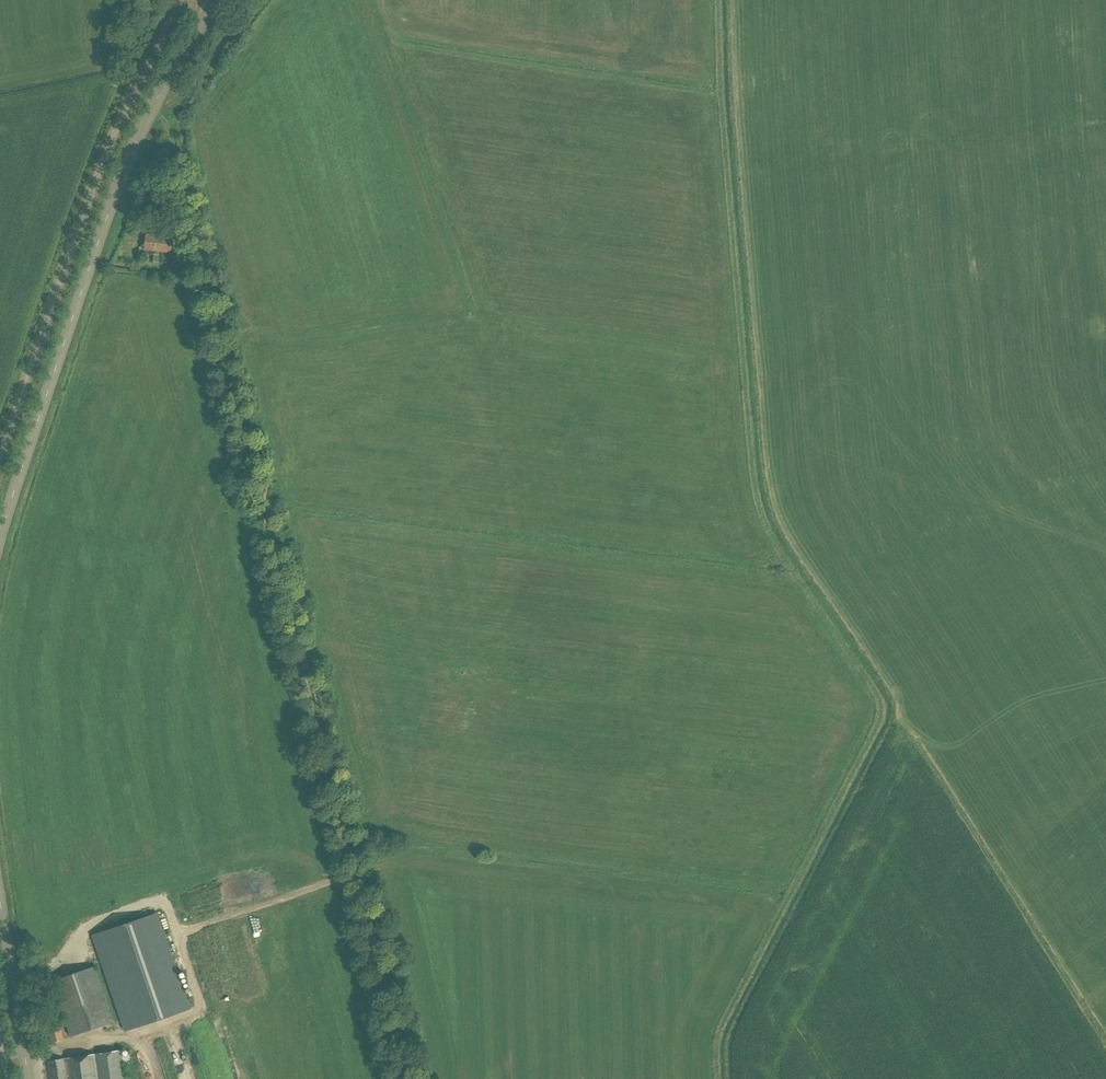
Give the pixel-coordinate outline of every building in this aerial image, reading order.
[(171,252),(173,237),(146,235),(145,250),(154,250),(153,261),(158,262),(159,251),(171,252)] [(182,273),(183,263),(170,261),(169,272),(182,273)] [(127,1030),(170,1015),(190,1008),(157,914),(138,920),(95,935),(127,1030)] [(71,1036),(113,1022),(94,967),(52,981),(71,1036)] [(46,1044),(63,1039),(56,1014),(39,1020),(46,1044)] [(120,1050),(47,1061),(50,1078),(59,1078),(68,1078),(124,1078),(122,1061),(130,1060),(129,1055),(121,1056),(120,1050)]
